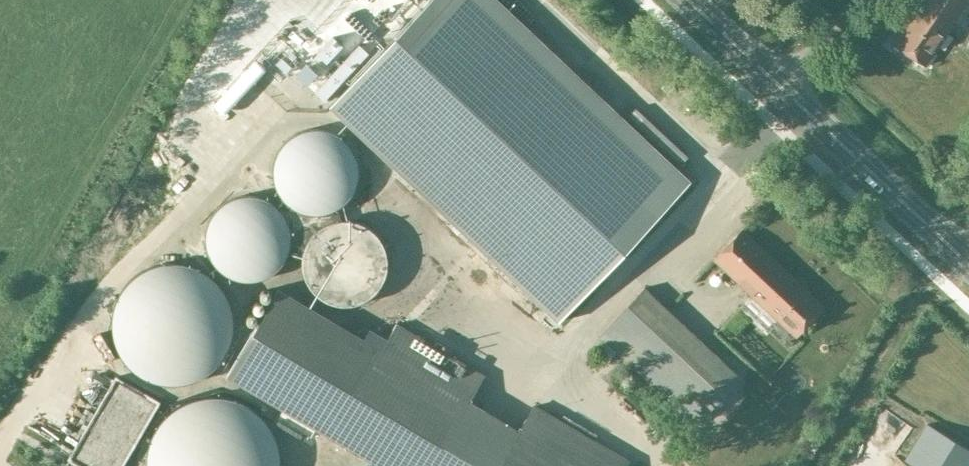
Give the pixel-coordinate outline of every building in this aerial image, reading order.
[(690,182),(497,0),(431,0),(329,107),(558,322),(690,182)] [(926,66),(968,1),(968,0),(921,0),(892,43),(926,66)] [(357,184),(359,172),(357,159),(350,146),(339,136),(325,130),(310,129),(298,132),(287,139),(278,150),(273,164),(273,179),(278,194),(287,204),(297,211),(310,214),(325,214),(339,208),(350,197),(357,184)] [(290,251),(292,239),(290,226),(284,213),(273,203),(258,196),(244,196),(231,199),(221,206),(212,217),(206,231),(206,246),(212,260),(220,271),(231,278),(244,281),(258,281),(273,274),(284,264),(290,251)] [(386,276),(388,263),(386,251),(380,238),(369,228),(355,221),(340,221),(327,224),(317,231),(308,241),(303,255),(303,271),(308,285),(317,295),(327,302),(340,306),(354,305),(369,299),(380,288),(386,276)] [(789,331),(795,337),(823,307),(742,231),(714,260),(778,320),(772,326),(783,337),(789,331)] [(231,341),(234,324),(231,306),(222,288),(207,273),(187,265),(166,264),(148,269),(134,278),(121,293),(114,313),(114,335),(121,354),(134,369),(148,379),(166,384),(186,383),(207,374),(222,359),(231,341)] [(382,350),(281,288),(229,373),(381,465),(624,465),(628,460),(620,455),(538,405),(522,430),(472,400),(488,374),(400,321),(382,350)] [(644,288),(600,335),(696,426),(740,379),(644,288)] [(281,458),(280,452),(279,446),(277,441),(275,435),(272,430),(269,425),(265,420),(261,416),(257,412),(252,408),(247,405),(242,402),(237,400),(231,398),(225,397),(219,396),(213,396),(207,396),(202,397),(196,398),(190,400),(185,402),(179,405),(174,408),(170,412),(165,416),(161,420),(158,425),(155,430),(152,435),(150,441),(148,446),(147,452),(146,458),(146,464),(146,465),(281,465),(281,464),(281,458)] [(927,424),(905,460),(915,465),(968,465),(968,450),(927,424)]
